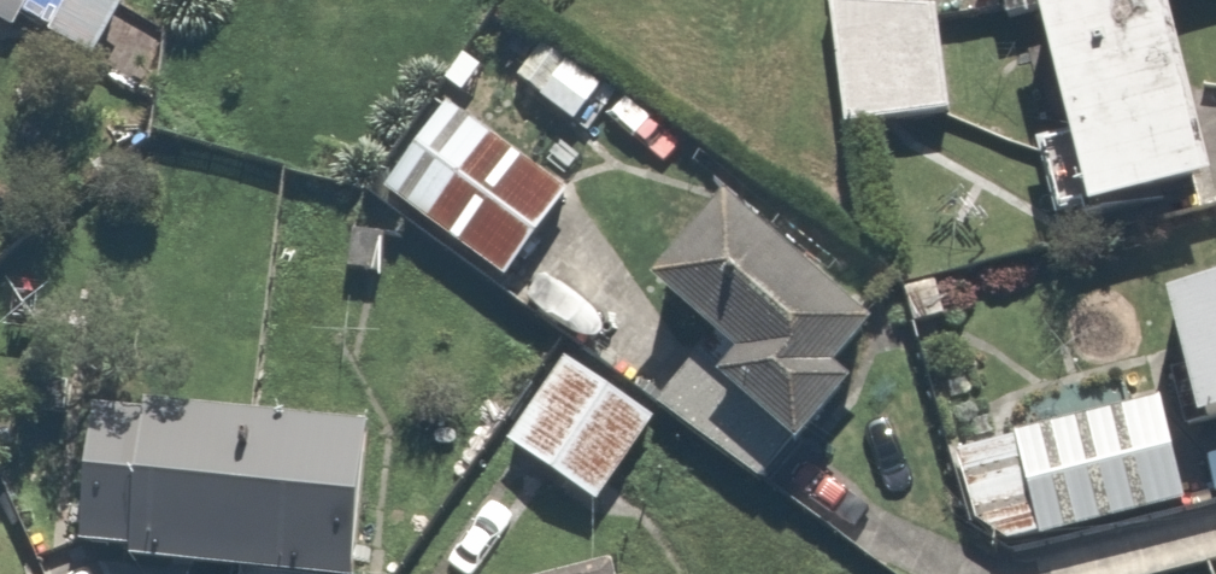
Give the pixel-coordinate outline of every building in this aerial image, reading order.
[(13,0),(0,0),(0,24),(13,0)] [(847,128),(948,112),(931,0),(827,0),(847,128)] [(946,36),(1078,0),(936,0),(946,36)] [(1006,35),(1062,244),(1215,202),(1215,158),(1173,0),(1138,0),(1006,35)] [(580,203),(450,99),(377,191),(572,346),(597,315),(532,264),(580,203)] [(892,341),(721,207),(651,297),(754,378),(729,409),(797,462),(892,341)] [(1174,294),(1215,454),(1215,283),(1174,294)] [(660,428),(564,362),(505,450),(601,515),(660,428)] [(1183,511),(1157,400),(948,449),(974,560),(1183,511)] [(124,425),(112,573),(116,573),(367,573),(378,447),(124,425)]
